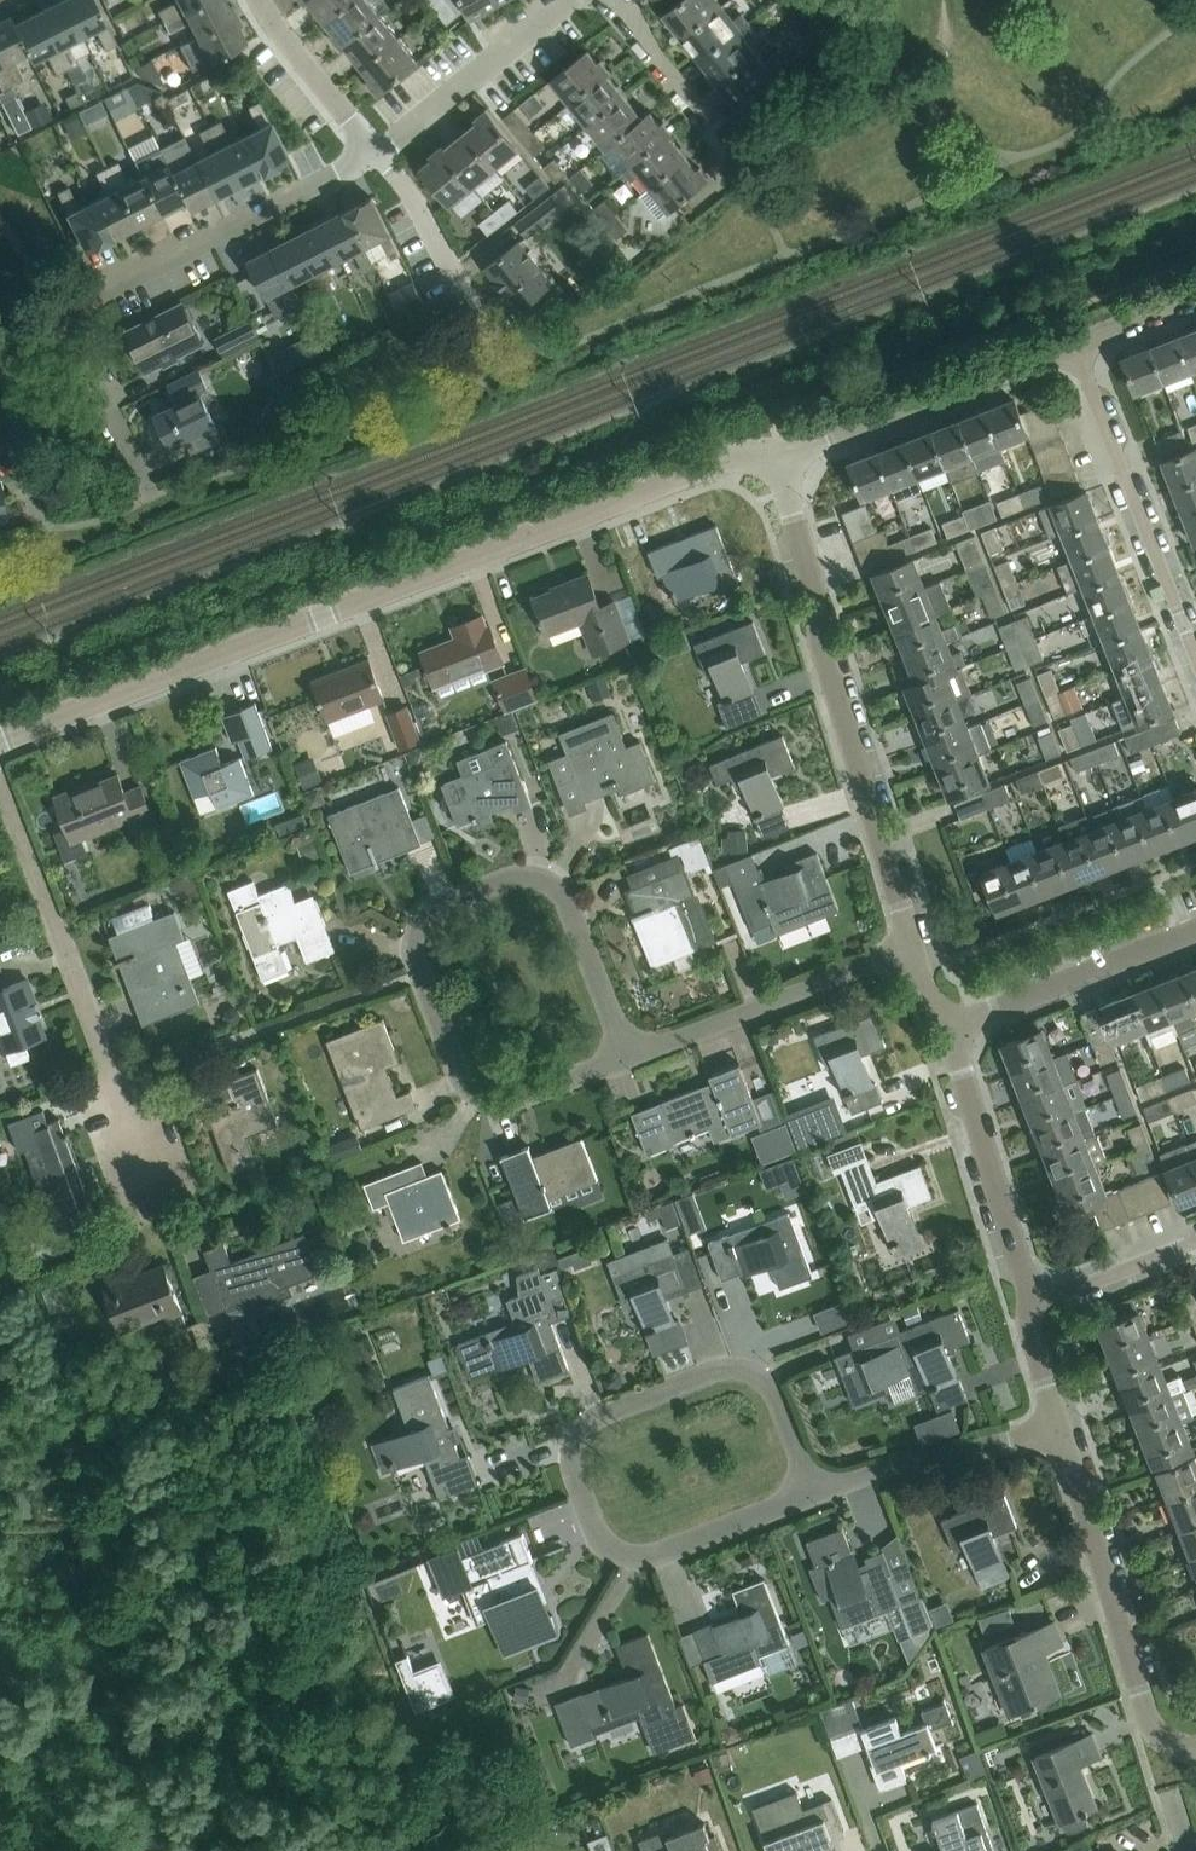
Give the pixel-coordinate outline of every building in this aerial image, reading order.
[(63,0),(52,0),(50,1),(52,4),(38,11),(66,68),(78,63),(67,42),(80,35),(63,0)] [(80,35),(94,29),(104,49),(115,44),(94,0),(63,0),(80,35)] [(157,10),(163,21),(204,0),(176,0),(157,10)] [(224,0),(204,0),(163,21),(168,32),(188,21),(196,35),(236,15),(230,4),(227,6),(224,0)] [(351,0),(307,0),(304,3),(307,1),(324,22),(351,0)] [(381,14),(369,0),(351,0),(324,22),(335,35),(332,37),(341,48),(381,14)] [(446,0),(441,0),(433,6),(446,24),(458,15),(446,0)] [(497,1),(497,0),(463,0),(473,18),(485,11),(483,8),(497,1)] [(719,6),(714,0),(681,0),(662,15),(671,26),(674,23),(683,35),(719,6)] [(797,0),(779,0),(793,20),(805,12),(797,0)] [(697,59),(744,21),(738,14),(730,20),(719,6),(683,35),(693,48),(690,50),(697,59)] [(66,68),(38,11),(23,18),(22,15),(12,20),(8,11),(7,12),(26,51),(31,60),(45,53),(55,74),(66,68)] [(7,12),(0,15),(0,59),(13,85),(24,79),(13,57),(26,51),(7,12)] [(822,37),(805,12),(793,20),(810,46),(822,37)] [(360,66),(398,36),(381,14),(341,48),(344,46),(360,66)] [(241,25),(236,15),(196,35),(203,49),(182,59),(188,71),(245,42),(238,27),(241,25)] [(718,80),(755,51),(743,36),(751,30),(744,21),(697,59),(707,71),(710,69),(718,80)] [(418,61),(398,36),(360,66),(371,80),(368,82),(377,93),(418,61)] [(550,80),(569,104),(607,73),(610,71),(601,60),(598,62),(588,50),(550,80)] [(766,66),(755,51),(718,80),(729,94),(726,96),(735,107),(783,68),(775,59),(766,66)] [(0,59),(0,85),(3,90),(13,85),(0,59)] [(148,61),(135,67),(139,76),(159,84),(148,61)] [(625,96),(607,73),(569,104),(588,127),(625,96)] [(136,81),(126,86),(135,101),(157,90),(136,81)] [(0,93),(0,101),(0,102),(17,134),(32,126),(15,94),(17,93),(13,86),(0,93)] [(121,89),(103,98),(108,109),(126,100),(121,89)] [(613,142),(643,117),(625,96),(588,127),(605,149),(613,142)] [(259,101),(247,107),(258,128),(244,135),(264,174),(274,169),(273,166),(288,159),(259,101)] [(518,149),(486,109),(475,118),(477,120),(465,130),(496,168),(518,149)] [(503,118),(522,142),(534,133),(514,109),(503,118)] [(650,111),(643,117),(613,142),(631,164),(669,135),(672,133),(663,122),(660,124),(650,111)] [(264,174),(244,135),(231,141),(220,120),(209,126),(238,184),(252,177),(253,180),(264,174)] [(238,184),(209,126),(197,132),(208,154),(195,160),(215,199),(225,194),(224,191),(238,184)] [(496,168),(465,130),(443,148),(441,145),(440,146),(473,186),(496,168)] [(545,147),(534,133),(522,142),(533,156),(545,147)] [(688,159),(669,135),(631,164),(650,188),(688,159)] [(215,199),(195,160),(182,167),(171,146),(160,151),(189,208),(203,201),(204,204),(215,199)] [(473,186),(440,146),(430,154),(432,157),(420,167),(450,205),(473,186)] [(189,208),(160,151),(159,151),(158,148),(133,161),(141,176),(161,215),(172,210),(170,207),(184,200),(188,209),(189,208)] [(554,159),(543,168),(555,183),(566,174),(554,159)] [(688,159),(650,188),(640,196),(658,219),(668,210),(708,178),(700,167),(697,169),(688,159)] [(141,176),(128,183),(117,162),(106,167),(135,225),(149,217),(151,221),(161,215),(141,176)] [(135,225),(106,167),(95,173),(105,194),(92,201),(112,240),(122,235),(121,232),(135,225)] [(581,170),(569,178),(581,193),(592,185),(581,170)] [(534,199),(549,187),(540,175),(525,187),(534,199)] [(112,240),(92,201),(79,207),(68,186),(56,192),(85,250),(100,242),(102,246),(112,240)] [(516,221),(528,237),(562,210),(551,195),(516,221)] [(355,201),(345,206),(365,246),(365,245),(378,239),(389,260),(401,254),(371,197),(357,204),(355,201)] [(509,200),(494,211),(503,223),(518,211),(509,200)] [(604,224),(615,215),(604,201),(593,209),(604,224)] [(365,246),(345,206),(344,207),(346,210),(332,217),(330,214),(320,219),(340,258),(354,251),(365,273),(376,267),(365,245),(365,246)] [(488,234),(503,223),(494,211),(479,223),(488,234)] [(627,230),(615,216),(604,224),(615,239),(627,230)] [(340,258),(320,219),(310,224),(311,228),(297,235),(326,292),(337,287),(326,265),(340,258)] [(326,292),(297,235),(283,242),(281,239),(271,244),(291,283),(304,276),(315,298),(326,292)] [(551,283),(520,243),(485,267),(518,309),(551,283)] [(291,283),(271,244),(261,249),(262,253),(247,260),(276,318),(288,312),(277,290),(291,283)] [(414,280),(389,293),(400,316),(425,303),(414,280)] [(203,343),(182,302),(126,330),(146,371),(203,343)] [(217,337),(225,354),(258,338),(249,322),(217,337)] [(1179,337),(1178,336),(1191,369),(1195,367),(1195,331),(1179,337)] [(1191,369),(1178,336),(1177,336),(1178,338),(1152,348),(1164,379),(1191,369)] [(292,345),(270,355),(280,375),(302,365),(292,345)] [(1164,379),(1152,348),(1151,346),(1150,347),(1150,348),(1124,359),(1124,357),(1123,357),(1136,392),(1137,391),(1136,390),(1164,379)] [(212,397),(198,369),(169,384),(178,402),(156,413),(173,445),(185,439),(192,452),(220,437),(214,425),(216,424),(204,401),(212,397)] [(759,399),(763,412),(771,409),(767,396),(759,399)] [(1028,434),(1025,426),(1020,413),(1015,399),(987,410),(1001,445),(1028,434)] [(1025,426),(1054,415),(1049,402),(1020,413),(1025,426)] [(1008,462),(1001,445),(987,410),(960,421),(980,472),(1008,462)] [(1031,439),(1059,429),(1054,415),(1025,426),(1028,434),(1029,434),(1031,439)] [(980,472),(960,421),(932,431),(946,465),(953,483),(980,472)] [(1036,453),(1065,442),(1059,429),(1031,439),(1036,453)] [(1154,440),(1160,454),(1189,443),(1183,429),(1154,440)] [(946,465),(932,431),(905,442),(918,476),(946,465)] [(918,476),(905,442),(877,453),(891,486),(918,476)] [(1041,466),(1070,455),(1065,442),(1036,453),(1041,466)] [(1175,488),(1195,479),(1195,448),(1163,461),(1163,462),(1164,461),(1175,488)] [(891,486),(877,453),(850,463),(863,497),(891,486)] [(1047,479),(1075,469),(1070,455),(1041,466),(1047,479)] [(1081,485),(1075,469),(1047,479),(1053,496),(1081,485)] [(1175,488),(1173,488),(1174,489),(1175,488),(1185,515),(1195,511),(1195,479),(1175,488)] [(1041,484),(1018,494),(1020,501),(1024,499),(1025,502),(1026,506),(1047,498),(1041,484)] [(1053,504),(1064,532),(1097,519),(1086,491),(1053,504)] [(1026,506),(1025,502),(1024,499),(1020,501),(1018,494),(998,502),(1003,515),(1026,506)] [(965,514),(962,516),(965,523),(968,521),(971,528),(998,518),(990,497),(963,508),(965,514)] [(841,512),(847,527),(871,518),(865,503),(841,512)] [(971,528),(968,521),(965,523),(962,516),(958,517),(953,503),(935,510),(946,538),(971,528)] [(1185,515),(1184,515),(1185,516),(1186,516),(1195,541),(1195,511),(1185,515)] [(876,532),(871,518),(847,527),(853,542),(876,532)] [(1108,546),(1097,519),(1064,532),(1075,559),(1108,546)] [(990,553),(993,560),(1006,555),(1004,549),(1014,545),(1010,534),(1014,532),(1009,521),(981,532),(990,553)] [(664,573),(675,601),(678,599),(678,597),(704,587),(707,595),(739,583),(716,524),(685,536),(695,561),(664,573)] [(933,527),(909,536),(912,543),(915,542),(918,549),(916,550),(938,542),(933,527)] [(882,530),(876,532),(853,542),(858,556),(888,544),(882,530)] [(957,543),(968,569),(985,562),(974,535),(957,543)] [(918,549),(915,542),(912,543),(909,536),(888,544),(894,559),(916,550),(918,549)] [(894,559),(888,544),(858,556),(864,570),(894,559)] [(1118,573),(1108,546),(1075,559),(1086,586),(1118,573)] [(1008,560),(1006,555),(993,560),(995,564),(1004,587),(1017,582),(1016,581),(1032,575),(1024,554),(1008,560)] [(874,574),(885,601),(924,585),(914,558),(874,574)] [(974,572),(983,594),(996,589),(987,567),(974,572)] [(1129,600),(1118,573),(1086,586),(1096,613),(1129,600)] [(539,616),(541,621),(543,620),(548,632),(580,620),(593,654),(629,640),(614,600),(600,606),(587,574),(566,582),(568,585),(554,591),(554,589),(534,597),(541,615),(539,616)] [(1025,602),(1017,582),(1004,587),(1012,608),(1025,602)] [(935,612),(924,585),(885,601),(896,628),(935,612)] [(1004,611),(996,589),(983,594),(991,616),(1004,611)] [(1067,591),(1042,599),(1046,610),(1071,602),(1067,591)] [(1140,628),(1129,600),(1096,613),(1107,641),(1140,628)] [(941,627),(935,612),(896,628),(907,655),(948,639),(963,632),(958,620),(941,627)] [(425,666),(427,671),(429,670),(435,685),(486,665),(487,667),(504,661),(489,625),(486,626),(482,615),(452,626),(457,637),(421,651),(427,665),(425,666)] [(1026,615),(1013,620),(1021,641),(1021,643),(1035,637),(1026,615)] [(1021,641),(1013,620),(998,626),(1006,647),(1021,641)] [(753,621),(695,643),(706,674),(716,670),(726,697),(723,699),(717,701),(727,725),(756,714),(748,693),(752,691),(741,661),(765,652),(753,621)] [(1150,655),(1140,628),(1107,641),(1118,668),(1150,655)] [(1043,657),(1035,637),(1021,643),(1029,663),(1043,657)] [(918,682),(958,666),(967,663),(961,648),(953,651),(948,639),(907,655),(918,682)] [(1029,663),(1021,643),(1021,641),(1006,647),(1015,669),(1029,663)] [(1038,674),(1046,696),(1060,690),(1054,674),(1091,659),(1087,649),(1049,664),(1051,669),(1038,674)] [(1161,682),(1150,655),(1118,668),(1128,695),(1161,682)] [(313,680),(328,720),(384,697),(369,659),(339,670),(341,673),(315,683),(314,680),(313,680)] [(969,694),(958,666),(918,682),(906,687),(917,714),(957,699),(969,694)] [(498,688),(506,710),(537,698),(525,667),(507,674),(511,683),(498,688)] [(1072,683),(1080,703),(1103,695),(1095,674),(1072,683)] [(1016,681),(1025,703),(1039,698),(1030,675),(1016,681)] [(1172,710),(1161,682),(1128,695),(1109,703),(1119,730),(1139,723),(1172,710)] [(1070,687),(1060,690),(1046,696),(1055,717),(1068,711),(1078,707),(1070,687)] [(1048,720),(1039,698),(1025,703),(1034,725),(1048,720)] [(968,726),(957,699),(917,714),(928,742),(968,726)] [(239,739),(245,757),(272,746),(255,703),(222,716),(232,742),(239,739)] [(408,706),(389,713),(403,747),(421,739),(408,706)] [(567,754),(549,761),(558,784),(577,777),(586,800),(602,794),(599,787),(605,785),(606,787),(617,783),(622,794),(656,780),(641,741),(627,746),(614,711),(559,733),(567,754)] [(1175,716),(1144,729),(1146,736),(1149,735),(1152,744),(1181,732),(1175,716)] [(981,721),(968,726),(928,742),(939,769),(979,753),(992,748),(981,721)] [(1073,722),(1059,728),(1068,750),(1081,745),(1073,722)] [(1152,744),(1149,735),(1146,736),(1144,729),(1126,736),(1132,752),(1152,744)] [(1051,731),(1038,736),(1047,758),(1060,753),(1051,731)] [(782,734),(711,763),(718,782),(734,777),(738,788),(745,785),(756,814),(752,815),(761,837),(790,825),(770,776),(795,766),(782,734)] [(1115,739),(1093,748),(1095,755),(1098,754),(1101,761),(1120,754),(1115,739)] [(464,774),(441,783),(458,825),(473,819),(474,821),(477,820),(479,826),(480,826),(477,817),(513,803),(516,811),(532,805),(506,740),(458,759),(464,774)] [(180,760),(194,796),(212,789),(219,806),(253,793),(239,757),(223,764),(216,747),(180,760)] [(1101,761),(1098,754),(1095,755),(1093,748),(1071,756),(1077,771),(1101,761)] [(990,781),(979,753),(939,769),(950,797),(990,781)] [(1141,758),(1129,763),(1133,773),(1145,768),(1141,758)] [(1060,761),(1037,770),(1040,777),(1043,775),(1046,783),(1066,775),(1060,761)] [(1022,792),(1046,783),(1043,775),(1040,777),(1037,770),(1017,778),(1022,792)] [(66,860),(88,852),(82,838),(132,818),(135,826),(153,819),(140,785),(124,792),(117,774),(87,786),(86,783),(55,795),(66,826),(55,831),(66,860)] [(1006,784),(988,791),(991,797),(988,798),(992,806),(991,807),(991,808),(1012,800),(1006,784)] [(355,803),(328,814),(351,871),(367,865),(365,861),(373,857),(377,866),(380,865),(376,856),(404,845),(406,850),(422,843),(412,820),(399,786),(355,803)] [(1175,797),(1190,836),(1195,833),(1195,788),(1175,797)] [(992,806),(988,798),(991,797),(988,791),(955,804),(962,820),(991,808),(991,807),(992,806)] [(1190,836),(1175,797),(1147,807),(1162,846),(1190,836)] [(1162,846),(1147,807),(1120,818),(1135,857),(1162,846)] [(1108,868),(1093,829),(1087,814),(1060,825),(1066,839),(1065,839),(1080,879),(1108,868)] [(1135,857),(1120,818),(1093,829),(1108,868),(1135,857)] [(1080,879),(1065,839),(1039,850),(1055,889),(1080,879)] [(1055,889),(1039,850),(1012,860),(1027,899),(1055,889)] [(752,853),(722,865),(729,883),(733,882),(753,930),(774,922),(779,934),(808,922),(839,910),(816,851),(785,864),(789,873),(764,882),(752,853)] [(633,887),(627,890),(633,906),(637,904),(641,912),(632,916),(633,919),(642,915),(653,943),(649,945),(655,961),(693,945),(712,938),(695,894),(684,866),(680,855),(629,876),(633,887)] [(1027,899),(1012,860),(982,872),(998,911),(1000,911),(999,910),(1027,899)] [(229,891),(254,955),(263,979),(288,969),(278,943),(297,936),(307,961),(335,950),(315,899),(297,906),(288,883),(259,894),(254,881),(229,891)] [(135,917),(156,913),(154,902),(133,905),(135,917)] [(185,937),(175,910),(109,936),(119,960),(114,962),(115,966),(120,964),(143,1023),(200,1001),(177,941),(185,937)] [(1185,973),(1195,999),(1195,968),(1185,973)] [(1185,973),(1158,983),(1178,1031),(1195,1024),(1195,999),(1185,973)] [(12,1064),(30,1057),(25,1043),(45,1036),(38,1017),(38,1015),(37,1016),(33,1005),(36,1003),(27,979),(1,989),(0,985),(0,1033),(12,1064)] [(1178,1031),(1158,983),(1130,994),(1144,1027),(1145,1027),(1152,1044),(1179,1033),(1178,1031)] [(1144,1027),(1130,994),(1104,1005),(1117,1038),(1144,1027)] [(1081,1014),(1092,1043),(1101,1040),(1102,1041),(1109,1038),(1097,1007),(1081,1014)] [(815,1036),(827,1067),(836,1063),(847,1091),(844,1092),(845,1096),(852,1113),(883,1101),(875,1082),(872,1084),(860,1055),(886,1045),(873,1014),(815,1036)] [(326,1040),(361,1128),(417,1106),(410,1090),(397,1095),(389,1074),(382,1076),(379,1069),(399,1061),(383,1018),(326,1040)] [(1003,1045),(1014,1072),(1053,1056),(1042,1029),(1002,1044),(1003,1046),(1003,1045)] [(1116,1057),(1109,1038),(1102,1041),(1101,1040),(1092,1043),(1100,1063),(1116,1057)] [(1063,1084),(1053,1056),(1014,1072),(1024,1099),(1063,1084)] [(632,1113),(648,1154),(676,1143),(674,1140),(709,1127),(714,1139),(762,1121),(739,1063),(709,1075),(714,1086),(700,1091),(698,1087),(658,1102),(659,1106),(634,1116),(633,1112),(632,1113)] [(1184,1064),(1165,1072),(1167,1078),(1161,1080),(1164,1089),(1190,1079),(1184,1064)] [(1101,1067),(1086,1070),(1089,1085),(1104,1082),(1101,1067)] [(1106,1072),(1115,1095),(1128,1089),(1120,1067),(1106,1072)] [(230,1171),(257,1161),(247,1134),(277,1123),(257,1068),(199,1090),(205,1105),(225,1097),(230,1109),(210,1117),(230,1171)] [(1164,1089),(1161,1080),(1167,1078),(1165,1072),(1140,1082),(1146,1097),(1164,1089)] [(1074,1111),(1063,1084),(1024,1099),(1035,1126),(1074,1111)] [(1173,1096),(1175,1102),(1170,1104),(1173,1111),(1195,1102),(1195,1100),(1192,1088),(1173,1096)] [(1137,1111),(1128,1089),(1115,1095),(1123,1117),(1137,1111)] [(1173,1111),(1170,1104),(1175,1102),(1173,1096),(1149,1105),(1154,1119),(1173,1111)] [(837,1099),(790,1118),(801,1148),(849,1129),(837,1099)] [(1087,1106),(1074,1111),(1035,1126),(1046,1154),(1098,1133),(1087,1106)] [(48,1125),(20,1135),(25,1150),(45,1204),(52,1222),(54,1229),(65,1225),(95,1213),(78,1169),(80,1168),(67,1131),(64,1131),(59,1118),(47,1122),(48,1125)] [(1128,1127),(1136,1149),(1150,1144),(1141,1122),(1128,1127)] [(1109,1160),(1098,1133),(1046,1154),(1056,1180),(1095,1165),(1109,1160)] [(330,1144),(334,1157),(362,1147),(357,1134),(330,1144)] [(501,1156),(525,1216),(553,1205),(550,1197),(598,1178),(582,1138),(581,1138),(581,1139),(549,1152),(550,1154),(538,1159),(536,1157),(533,1158),(529,1146),(530,1146),(529,1145),(501,1156)] [(861,1141),(829,1154),(836,1172),(841,1170),(856,1209),(867,1204),(872,1218),(882,1214),(893,1245),(918,1236),(907,1205),(932,1196),(920,1164),(877,1181),(861,1141)] [(1195,1159),(1188,1142),(1161,1152),(1180,1202),(1195,1196),(1195,1161),(1195,1159)] [(1158,1165),(1150,1144),(1136,1149),(1145,1170),(1158,1165)] [(422,1161),(365,1184),(374,1208),(390,1202),(406,1240),(461,1218),(442,1169),(427,1175),(422,1161)] [(1106,1193),(1095,1165),(1056,1180),(1067,1208),(1067,1209),(1078,1205),(1090,1200),(1104,1194),(1106,1193)] [(1160,1172),(1146,1178),(1158,1207),(1172,1202),(1160,1172)] [(1158,1207),(1146,1178),(1132,1183),(1144,1213),(1158,1207)] [(1144,1213),(1132,1183),(1118,1189),(1130,1218),(1144,1213)] [(1130,1218),(1118,1189),(1106,1193),(1104,1194),(1116,1224),(1130,1218)] [(1116,1224),(1104,1194),(1090,1200),(1096,1213),(1102,1229),(1116,1224)] [(1096,1213),(1090,1200),(1078,1205),(1083,1218),(1096,1213)] [(789,1212),(709,1241),(722,1279),(738,1273),(771,1262),(780,1287),(813,1275),(808,1264),(791,1216),(790,1216),(789,1212)] [(205,1250),(228,1306),(244,1300),(249,1313),(285,1298),(284,1295),(291,1292),(288,1284),(320,1271),(304,1232),(264,1248),(266,1253),(233,1266),(224,1242),(205,1250)] [(588,1258),(606,1253),(602,1237),(584,1241),(588,1258)] [(685,1284),(673,1252),(668,1239),(609,1261),(614,1274),(626,1306),(638,1302),(648,1329),(645,1330),(654,1353),(687,1340),(679,1319),(673,1321),(662,1292),(685,1284)] [(105,1288),(121,1329),(149,1318),(147,1314),(162,1308),(165,1317),(182,1311),(164,1265),(105,1288)] [(485,1334),(458,1344),(471,1377),(528,1355),(537,1380),(569,1369),(552,1324),(550,1318),(558,1316),(551,1297),(542,1274),(540,1268),(519,1275),(520,1295),(508,1300),(516,1321),(514,1322),(515,1323),(485,1334)] [(1193,1322),(1195,1321),(1195,1288),(1182,1294),(1193,1322)] [(1099,1326),(1110,1353),(1149,1338),(1132,1296),(1105,1307),(1111,1322),(1099,1326)] [(958,1308),(835,1356),(857,1410),(894,1395),(889,1384),(925,1370),(931,1386),(929,1387),(938,1409),(967,1398),(959,1378),(957,1379),(946,1349),(970,1340),(958,1308)] [(209,1371),(223,1365),(203,1319),(189,1324),(209,1371)] [(1160,1365),(1149,1338),(1110,1353),(1121,1381),(1160,1365)] [(1132,1408),(1185,1388),(1179,1374),(1165,1379),(1160,1365),(1121,1381),(1132,1408)] [(612,1372),(608,1378),(610,1386),(618,1387),(622,1381),(620,1373),(612,1372)] [(429,1374),(392,1388),(409,1432),(384,1442),(393,1467),(424,1455),(440,1497),(479,1482),(468,1455),(460,1457),(429,1374)] [(1195,1415),(1185,1388),(1132,1408),(1142,1435),(1191,1416),(1191,1417),(1195,1415)] [(1191,1417),(1191,1416),(1142,1435),(1154,1464),(1195,1448),(1195,1430),(1191,1417)] [(1167,1499),(1195,1487),(1195,1458),(1195,1455),(1156,1471),(1167,1499)] [(1167,1499),(1179,1528),(1195,1521),(1195,1487),(1167,1499)] [(942,1519),(954,1550),(968,1544),(980,1575),(1004,1566),(992,1535),(1017,1526),(1005,1494),(942,1519)] [(1179,1528),(1190,1556),(1195,1553),(1195,1521),(1179,1528)] [(822,1599),(830,1596),(841,1626),(899,1603),(887,1573),(892,1572),(883,1550),(865,1557),(868,1565),(859,1569),(843,1527),(806,1541),(816,1565),(810,1568),(822,1599)] [(557,1633),(543,1597),(542,1598),(537,1586),(540,1585),(539,1583),(537,1584),(528,1561),(532,1559),(522,1533),(462,1556),(458,1547),(430,1558),(444,1594),(471,1583),(481,1607),(487,1605),(506,1653),(507,1653),(506,1649),(520,1643),(522,1647),(557,1633)] [(712,1623),(693,1630),(705,1661),(713,1680),(761,1661),(758,1656),(789,1643),(764,1578),(733,1590),(742,1615),(713,1627),(712,1623)] [(913,1634),(934,1627),(922,1595),(901,1603),(913,1634)] [(1054,1621),(984,1648),(1008,1712),(1033,1702),(1034,1704),(1038,1703),(1037,1700),(1060,1691),(1044,1649),(1062,1642),(1054,1621)] [(912,1634),(900,1639),(910,1664),(934,1630),(933,1627),(912,1634)] [(601,1731),(642,1716),(656,1752),(699,1735),(686,1702),(680,1704),(652,1631),(620,1643),(633,1676),(582,1696),(581,1693),(555,1703),(571,1745),(602,1734),(601,1731)] [(407,1655),(396,1659),(416,1711),(452,1696),(439,1663),(414,1673),(407,1655)] [(861,1724),(851,1698),(860,1695),(859,1694),(818,1709),(830,1741),(831,1741),(830,1736),(861,1724)] [(884,1785),(905,1777),(898,1760),(926,1750),(927,1752),(930,1751),(929,1748),(943,1743),(942,1742),(934,1745),(929,1729),(950,1721),(951,1724),(952,1723),(943,1698),(941,1699),(943,1703),(921,1712),(925,1723),(900,1733),(894,1717),(858,1730),(864,1746),(868,1745),(884,1785)] [(1092,1733),(1035,1756),(1060,1818),(1044,1824),(1045,1825),(1061,1819),(1063,1824),(1068,1829),(1075,1829),(1081,1826),(1087,1822),(1087,1814),(1086,1812),(1088,1810),(1088,1808),(1096,1805),(1079,1763),(1100,1754),(1092,1733)] [(709,1766),(695,1771),(698,1779),(705,1781),(714,1778),(709,1766)] [(804,1808),(798,1790),(754,1807),(766,1839),(764,1840),(768,1850),(809,1850),(811,1850),(837,1850),(831,1835),(844,1830),(832,1798),(804,1808)] [(977,1802),(933,1819),(935,1824),(932,1825),(934,1829),(936,1828),(944,1850),(990,1850),(982,1831),(987,1829),(977,1802)] [(604,1820),(595,1824),(599,1835),(608,1832),(604,1820)] [(638,1840),(642,1850),(721,1850),(716,1837),(712,1839),(705,1821),(667,1836),(664,1830),(638,1840)] [(1071,1848),(1073,1850),(1088,1850),(1085,1842),(1071,1848)]
